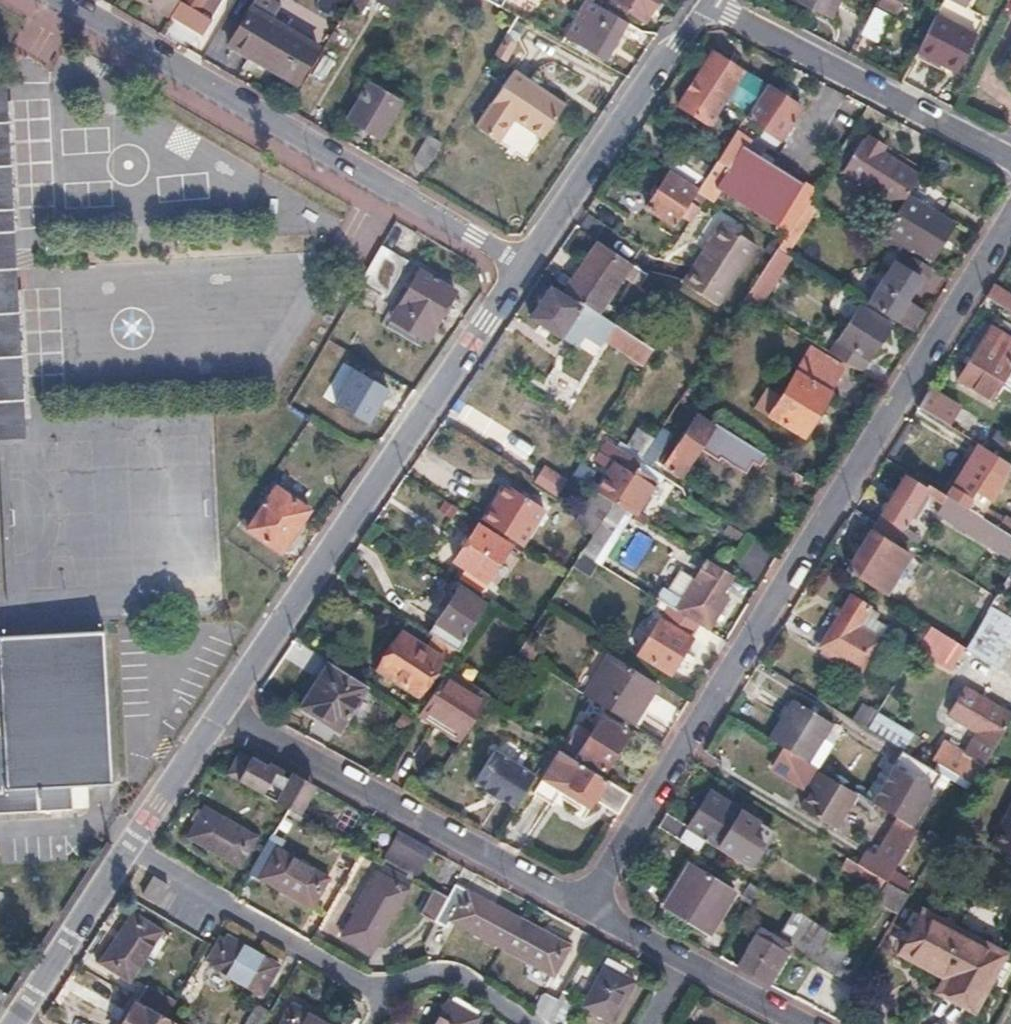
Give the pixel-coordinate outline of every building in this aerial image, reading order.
[(167,16),(176,0),(139,0),(167,16)] [(176,0),(167,16),(201,35),(209,21),(203,17),(207,8),(202,5),(205,0),(179,0),(179,1),(176,0)] [(366,0),(351,0),(339,20),(346,25),(351,16),(355,19),(366,0)] [(499,9),(504,0),(483,0),(499,9)] [(583,3),(598,11),(604,0),(584,0),(583,3)] [(623,11),(640,23),(657,0),(631,0),(623,11)] [(826,17),(834,0),(792,0),(826,17)] [(876,3),(893,12),(899,0),(878,0),(876,3)] [(946,10),(962,18),(967,9),(978,14),(985,0),(951,0),(946,10)] [(1002,7),(1010,12),(1010,0),(1006,0),(1002,7)] [(598,11),(583,3),(563,38),(603,62),(619,34),(605,25),(609,18),(598,11)] [(316,47),(249,9),(228,46),(295,84),(316,47)] [(973,33),(934,13),(916,48),(942,62),(941,64),(947,67),(954,70),(973,33)] [(515,45),(504,39),(494,56),(505,63),(515,45)] [(228,46),(225,51),(292,89),(295,84),(228,46)] [(916,48),(912,55),(945,72),(947,67),(941,64),(942,62),(916,48)] [(711,51),(676,104),(708,125),(726,98),(747,112),(764,86),(711,51)] [(562,105),(515,72),(478,127),(498,140),(514,118),(541,136),(562,105)] [(401,103),(368,83),(346,120),(379,139),(401,103)] [(799,109),(764,86),(747,112),(744,117),(778,139),(799,109)] [(0,88),(0,442),(24,441),(5,88),(0,88)] [(865,141),(863,140),(843,171),(898,206),(916,178),(918,175),(880,151),(885,143),(870,133),(865,141)] [(441,146),(428,139),(414,162),(427,170),(441,146)] [(710,168),(703,179),(715,187),(713,189),(773,228),(801,186),(740,146),(727,168),(715,160),(710,168)] [(686,153),(679,163),(690,170),(687,176),(682,183),(695,191),(703,179),(710,168),(686,153)] [(672,158),(668,164),(687,176),(690,170),(679,163),(672,158)] [(668,164),(664,171),(667,173),(682,183),(687,176),(668,164)] [(682,183),(667,173),(644,208),(672,226),(678,216),(689,200),(695,191),(682,183)] [(916,178),(898,206),(886,226),(933,254),(954,221),(940,212),(949,199),(916,178)] [(715,187),(703,179),(695,191),(703,196),(707,199),(713,189),(715,187)] [(703,196),(695,191),(689,200),(697,205),(703,196)] [(818,203),(809,197),(778,245),(776,249),(784,254),(818,203)] [(697,205),(689,200),(678,216),(686,221),(697,205)] [(754,247),(719,224),(681,282),(715,305),(754,247)] [(629,264),(595,242),(561,292),(595,314),(629,264)] [(411,264),(380,245),(360,280),(389,296),(411,264)] [(784,254),(776,249),(743,298),(754,305),(786,255),(784,254)] [(904,257),(905,258),(933,275),(936,269),(908,252),(904,257)] [(900,266),(893,262),(866,305),(909,332),(921,313),(904,302),(918,279),(927,285),(933,275),(905,258),(900,266)] [(417,272),(407,289),(397,306),(411,315),(406,323),(427,335),(453,293),(417,272)] [(995,304),(1010,314),(1010,297),(992,285),(984,298),(995,304)] [(595,319),(548,288),(528,318),(558,337),(569,321),(586,332),(588,330),(642,365),(651,351),(598,316),(595,319)] [(411,315),(397,306),(392,314),(406,323),(411,315)] [(889,326),(857,306),(835,340),(868,360),(889,326)] [(392,314),(389,319),(403,328),(406,323),(392,314)] [(406,323),(403,328),(424,340),(427,335),(406,323)] [(989,327),(956,381),(988,400),(1010,362),(1010,340),(989,327)] [(816,351),(809,347),(794,372),(801,376),(816,351)] [(841,367),(816,351),(801,376),(825,391),(841,367)] [(355,371),(336,405),(370,424),(389,389),(355,371)] [(794,372),(780,396),(768,416),(802,437),(829,394),(825,391),(801,376),(794,372)] [(780,396),(765,387),(753,407),(768,416),(780,396)] [(927,390),(917,407),(948,427),(959,410),(927,390)] [(686,406),(677,401),(660,427),(667,431),(669,433),(686,406)] [(766,456),(698,413),(671,454),(669,452),(660,466),(666,469),(667,467),(680,476),(697,449),(717,461),(719,458),(744,474),(752,462),(758,467),(766,456)] [(660,427),(653,439),(641,457),(638,462),(647,467),(665,439),(663,438),(667,431),(660,427)] [(653,439),(635,430),(625,446),(641,457),(653,439)] [(612,463),(594,491),(612,502),(634,516),(660,475),(647,467),(638,462),(641,457),(625,446),(619,443),(615,450),(605,444),(599,454),(612,463)] [(947,496),(965,508),(975,513),(982,518),(987,510),(1005,480),(1002,478),(1010,465),(998,458),(977,445),(947,496)] [(535,477),(549,488),(558,477),(544,466),(535,477)] [(947,496),(907,472),(875,524),(896,536),(922,493),(942,505),(947,496)] [(309,509),(276,488),(248,529),(280,551),(309,509)] [(543,511),(510,488),(487,522),(520,544),(543,511)] [(612,502),(594,491),(574,522),(592,534),(612,502)] [(942,505),(936,514),(1009,558),(1010,555),(1010,536),(998,527),(997,527),(982,518),(975,513),(965,508),(947,496),(942,505)] [(987,510),(982,518),(997,527),(998,527),(1003,519),(987,510)] [(1004,517),(1003,519),(998,527),(1010,536),(1010,521),(1004,517)] [(896,536),(875,524),(869,532),(890,545),(896,536)] [(508,546),(477,526),(453,562),(464,569),(459,577),(480,590),(508,546)] [(890,545),(869,532),(847,570),(886,594),(909,557),(890,545)] [(599,538),(592,534),(580,552),(588,557),(599,538)] [(522,551),(514,546),(505,560),(513,565),(522,551)] [(513,565),(505,560),(484,593),(492,598),(513,565)] [(663,594),(656,589),(651,597),(674,611),(696,625),(706,632),(727,599),(720,594),(731,576),(706,560),(692,581),(678,571),(663,594)] [(481,604),(456,588),(427,633),(435,639),(457,653),(463,642),(459,639),(481,604)] [(994,597),(979,588),(970,603),(985,613),(987,610),(994,597)] [(848,599),(841,610),(818,646),(860,672),(879,642),(857,628),(867,610),(848,599)] [(878,617),(867,610),(857,628),(879,642),(886,630),(875,622),(878,617)] [(666,624),(659,619),(637,654),(669,674),(691,640),(688,637),(696,625),(674,611),(666,624)] [(964,649),(929,627),(915,649),(950,671),(964,649)] [(39,812),(38,798),(43,798),(42,788),(110,784),(101,632),(0,638),(0,815),(39,812)] [(428,650),(400,632),(376,670),(415,695),(439,658),(428,650)] [(539,645),(526,637),(515,654),(528,662),(539,645)] [(983,637),(976,650),(998,663),(1005,650),(983,637)] [(435,639),(428,650),(439,658),(449,664),(457,653),(435,639)] [(608,653),(598,647),(571,688),(581,695),(608,653)] [(655,684),(608,653),(581,695),(630,725),(655,684)] [(311,682),(318,687),(302,710),(334,730),(364,685),(326,660),(311,682)] [(486,699),(444,672),(421,708),(445,723),(440,731),(458,742),(483,704),(486,699)] [(318,687),(311,682),(295,706),(302,710),(318,687)] [(930,759),(937,764),(972,785),(983,765),(985,762),(1010,717),(1010,715),(965,687),(948,716),(976,732),(963,753),(942,740),(930,759)] [(830,726),(793,703),(769,740),(783,749),(806,763),(830,726)] [(421,708),(416,715),(440,731),(445,723),(421,708)] [(868,725),(897,741),(905,728),(876,712),(868,725)] [(584,721),(573,739),(583,746),(577,756),(602,772),(625,734),(600,719),(595,728),(584,721)] [(661,744),(635,728),(625,745),(650,762),(661,744)] [(807,790),(818,771),(806,763),(783,749),(772,768),(807,790)] [(534,776),(495,750),(475,781),(487,789),(486,792),(499,800),(501,797),(515,806),(534,776)] [(925,766),(901,751),(871,804),(894,818),(896,820),(910,828),(940,775),(933,771),(925,766)] [(227,774),(226,775),(298,815),(299,814),(305,803),(299,800),(309,783),(292,774),(289,780),(281,776),(284,772),(269,764),(267,767),(239,752),(227,774)] [(533,794),(551,806),(561,791),(589,809),(594,801),(617,816),(629,796),(559,752),(533,794)] [(972,785),(937,764),(933,771),(940,775),(943,777),(956,785),(968,792),(972,785)] [(807,790),(813,794),(803,809),(832,827),(853,793),(818,771),(807,790)] [(309,783),(299,800),(305,803),(314,786),(309,783)] [(740,811),(709,792),(687,826),(666,813),(657,828),(696,851),(704,839),(722,850),(735,830),(730,827),(740,811)] [(992,842),(1010,852),(1010,806),(992,842)] [(209,810),(205,808),(186,838),(193,841),(194,840),(234,862),(233,864),(239,868),(256,837),(251,834),(250,836),(208,812),(209,810)] [(758,823),(740,811),(730,827),(735,830),(722,850),(749,867),(763,846),(749,837),(758,823)] [(875,855),(867,850),(858,865),(886,881),(915,831),(910,828),(896,820),(875,855)] [(429,851),(396,833),(384,855),(417,873),(429,851)] [(264,882),(265,880),(306,904),(305,905),(311,909),(330,878),(324,874),(323,876),(281,853),(283,851),(278,848),(277,849),(267,843),(250,872),(260,877),(259,879),(264,882)] [(831,848),(825,858),(880,891),(886,881),(858,865),(831,848)] [(734,890),(692,864),(665,909),(707,934),(734,890)] [(918,869),(914,865),(910,870),(914,874),(918,869)] [(375,877),(376,877),(346,932),(345,931),(341,937),(373,955),(376,950),(374,949),(405,893),(407,894),(409,889),(378,871),(375,877)] [(171,888),(156,878),(145,895),(160,905),(171,888)] [(886,881),(880,891),(876,898),(899,912),(908,895),(886,881)] [(434,927),(442,913),(453,920),(452,921),(456,924),(457,922),(501,946),(548,971),(547,973),(554,976),(571,945),(564,942),(564,943),(517,917),(469,891),(454,883),(446,897),(444,900),(435,895),(421,920),(434,927)] [(758,889),(751,885),(746,895),(753,899),(758,889)] [(129,917),(129,920),(102,959),(100,959),(97,963),(128,983),(131,979),(130,976),(156,938),(158,938),(162,932),(132,912),(129,917)] [(999,955),(920,912),(899,951),(945,975),(936,992),(969,1008),(999,955)] [(768,985),(790,946),(805,954),(803,957),(831,973),(848,945),(842,940),(805,918),(799,928),(787,922),(778,938),(760,928),(737,967),(768,985)] [(853,937),(846,933),(842,940),(848,945),(853,937)] [(233,940),(226,937),(209,967),(215,970),(217,969),(257,992),(256,994),(262,997),(279,967),(275,964),(272,965),(233,943),(233,940)] [(603,973),(585,1004),(584,1003),(581,1007),(611,1023),(613,1023),(614,1021),(612,1020),(630,988),(632,989),(635,984),(605,967),(601,972),(603,973)] [(176,1003),(148,987),(139,1003),(167,1018),(176,1003)] [(549,995),(538,1014),(555,1023),(566,1023),(574,1010),(559,1001),(549,995)] [(474,1023),(475,1023),(478,1018),(448,999),(444,1005),(446,1006),(435,1023),(473,1023),(474,1023)] [(137,1001),(124,1023),(177,1023),(167,1018),(139,1003),(137,1001)] [(298,1010),(299,1008),(292,1004),(280,1023),(323,1023),(298,1010)]
